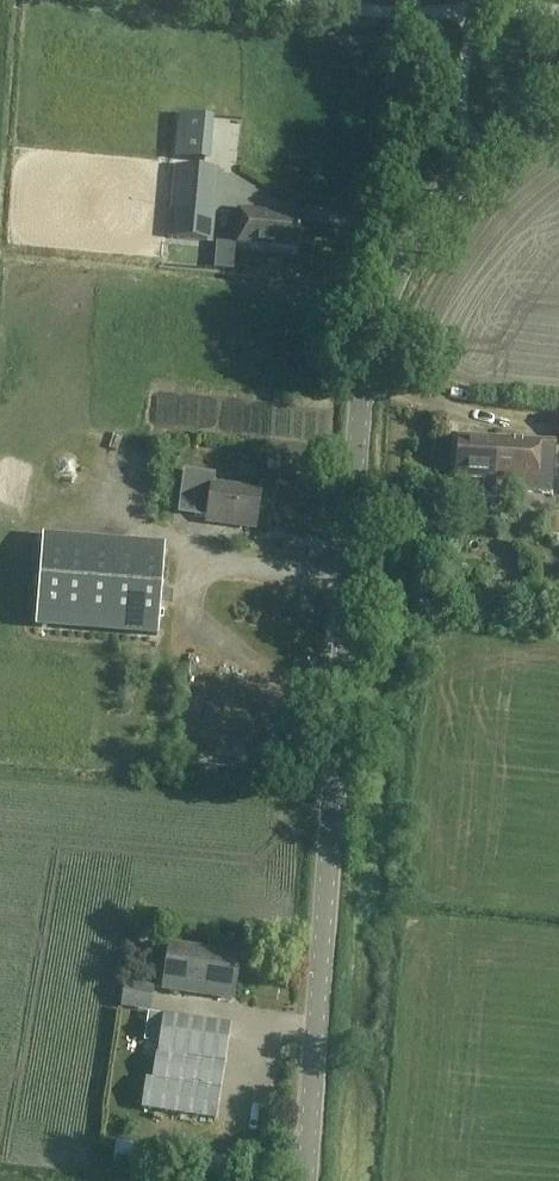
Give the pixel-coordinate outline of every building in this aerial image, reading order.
[(175,167),(169,238),(206,242),(213,171),(175,167)] [(299,219),(273,217),(273,213),(238,209),(235,243),(297,249),(299,219)] [(457,436),(455,468),(495,471),(495,481),(523,482),(523,493),(551,494),(555,442),(539,441),(457,436)] [(211,486),(206,521),(254,528),(259,492),(211,486)] [(43,540),(36,628),(157,637),(163,549),(43,540)] [(229,713),(260,714),(260,696),(195,695),(195,728),(214,728),(214,711),(229,711),(229,713)] [(240,767),(240,743),(184,745),(185,768),(240,767)] [(169,947),(162,989),(233,1000),(240,958),(169,947)] [(124,982),(120,1008),(150,1012),(153,986),(124,982)] [(163,1015),(163,1016),(149,1014),(144,1042),(158,1045),(148,1111),(213,1121),(228,1025),(163,1015)]
